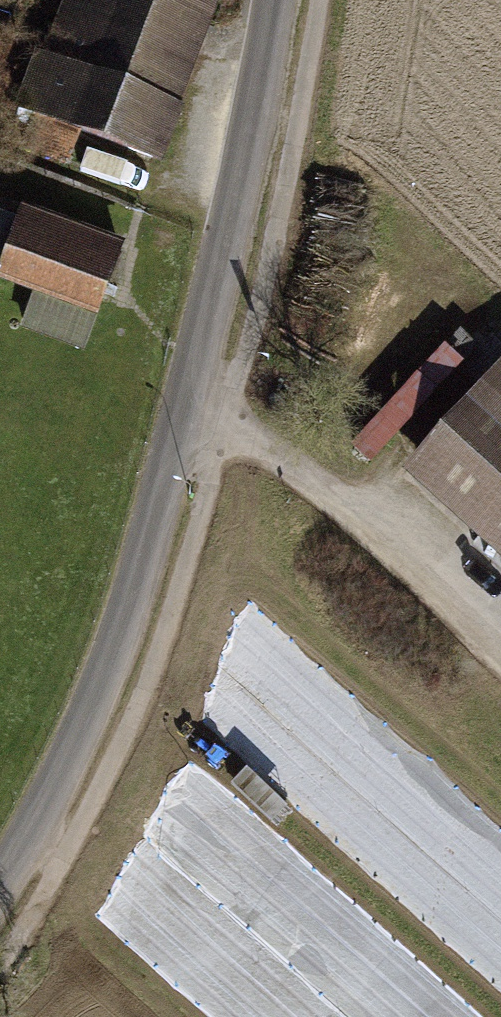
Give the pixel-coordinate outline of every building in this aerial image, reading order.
[(14,108),(157,160),(216,0),(54,0),(14,108)] [(25,209),(0,280),(0,284),(89,315),(114,241),(25,209)] [(479,371),(408,451),(500,534),(500,391),(479,371)]
